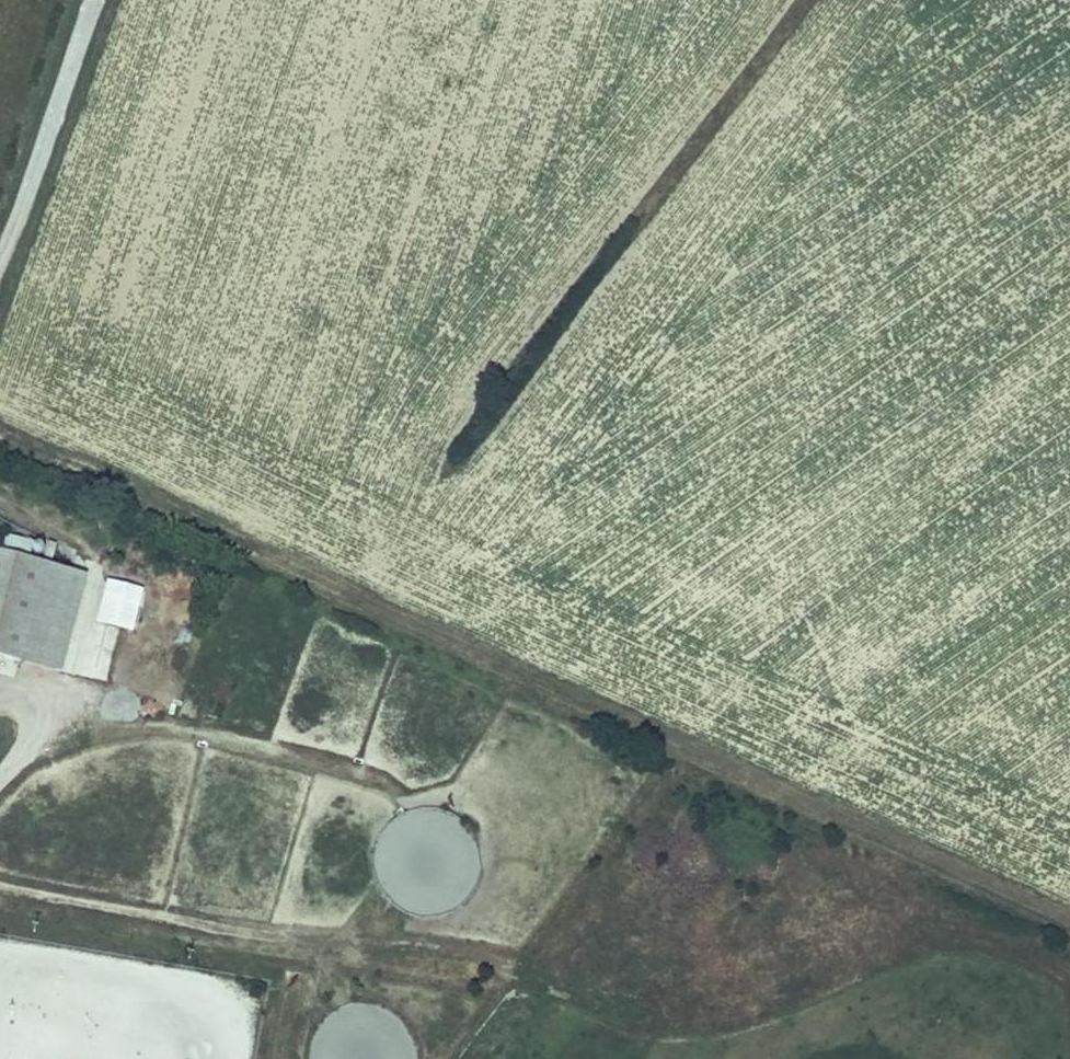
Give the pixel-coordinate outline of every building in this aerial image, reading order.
[(0,542),(0,651),(54,664),(83,539),(51,531),(46,554),(0,542)] [(108,578),(97,620),(134,629),(145,588),(108,578)]
